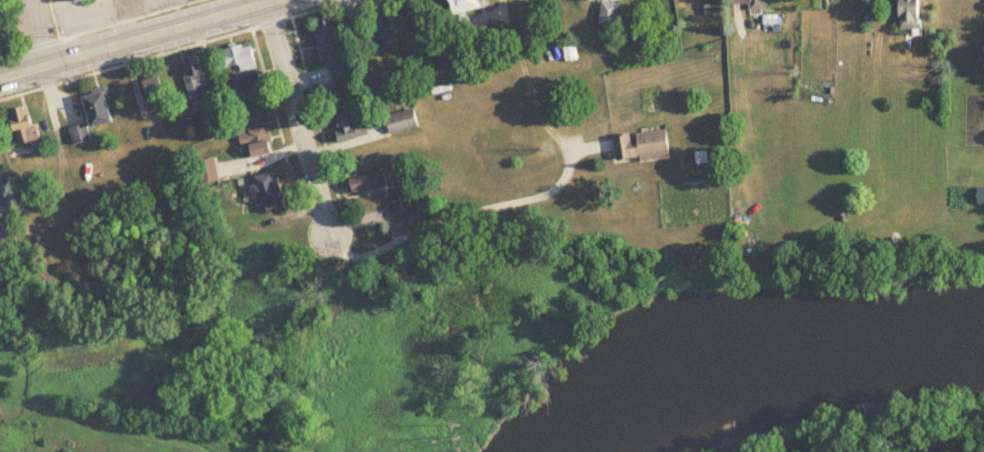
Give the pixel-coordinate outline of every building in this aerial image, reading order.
[(448,15),(482,7),(480,0),(444,0),(448,15)] [(702,16),(714,16),(714,0),(702,0),(702,16)] [(762,0),(728,0),(728,5),(746,5),(746,11),(762,11),(762,0)] [(893,29),(916,29),(916,0),(893,0),(893,29)] [(616,3),(598,1),(595,24),(613,26),(616,3)] [(373,50),(389,47),(383,16),(367,19),(373,50)] [(342,60),(334,17),(310,21),(318,64),(342,60)] [(236,65),(238,74),(254,70),(248,43),(213,51),(217,70),(236,65)] [(564,61),(574,58),(571,45),(560,48),(564,61)] [(197,55),(178,59),(187,103),(206,99),(197,55)] [(333,102),(357,91),(349,73),(324,85),(333,102)] [(140,81),(143,110),(164,108),(162,78),(140,81)] [(78,97),(84,125),(66,129),(70,146),(87,142),(84,128),(109,122),(101,92),(78,97)] [(22,105),(4,111),(15,145),(33,139),(22,105)] [(327,115),(334,143),(363,136),(356,107),(327,115)] [(386,134),(414,128),(410,110),(382,116),(386,134)] [(268,154),(265,127),(237,130),(241,158),(268,154)] [(613,158),(665,154),(663,130),(611,134),(613,158)] [(196,185),(214,183),(211,160),(194,162),(196,185)] [(383,186),(379,170),(343,180),(348,195),(383,186)] [(259,216),(282,209),(271,172),(249,178),(251,186),(250,186),(259,216)] [(973,191),(973,205),(983,205),(983,191),(973,191)] [(409,215),(402,192),(386,196),(393,220),(409,215)]
